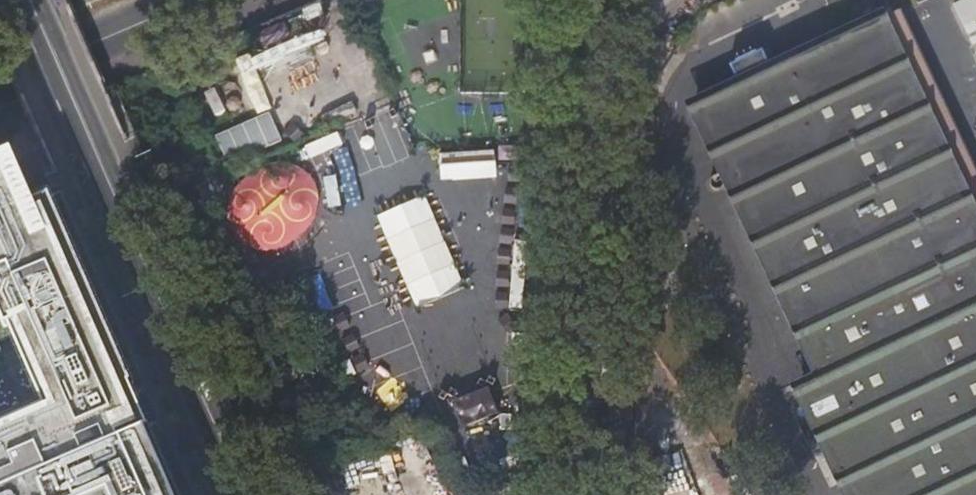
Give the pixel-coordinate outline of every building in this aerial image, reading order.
[(878,17),(975,226),(975,166),(901,6),(878,17)] [(797,381),(850,494),(975,494),(975,226),(878,17),(691,105),(816,371),(797,381)] [(223,162),(278,141),(267,114),(212,135),(223,162)] [(24,204),(7,163),(3,165),(2,163),(0,164),(0,342),(15,336),(16,338),(18,337),(28,359),(26,360),(27,363),(29,362),(38,384),(37,384),(38,387),(40,386),(48,406),(46,406),(47,408),(24,418),(24,416),(21,417),(21,419),(0,429),(0,490),(147,426),(127,378),(128,377),(127,374),(125,375),(116,353),(118,352),(116,350),(115,350),(105,328),(107,328),(106,325),(104,325),(94,304),(96,303),(95,300),(93,301),(83,279),(85,278),(84,275),(82,276),(73,254),(74,253),(73,250),(71,251),(62,229),(64,228),(62,226),(60,227),(51,205),(53,204),(52,201),(50,202),(47,196),(26,206),(24,204)] [(789,384),(841,494),(850,494),(797,381),(789,384)] [(147,426),(0,490),(0,494),(178,494),(147,426)]
